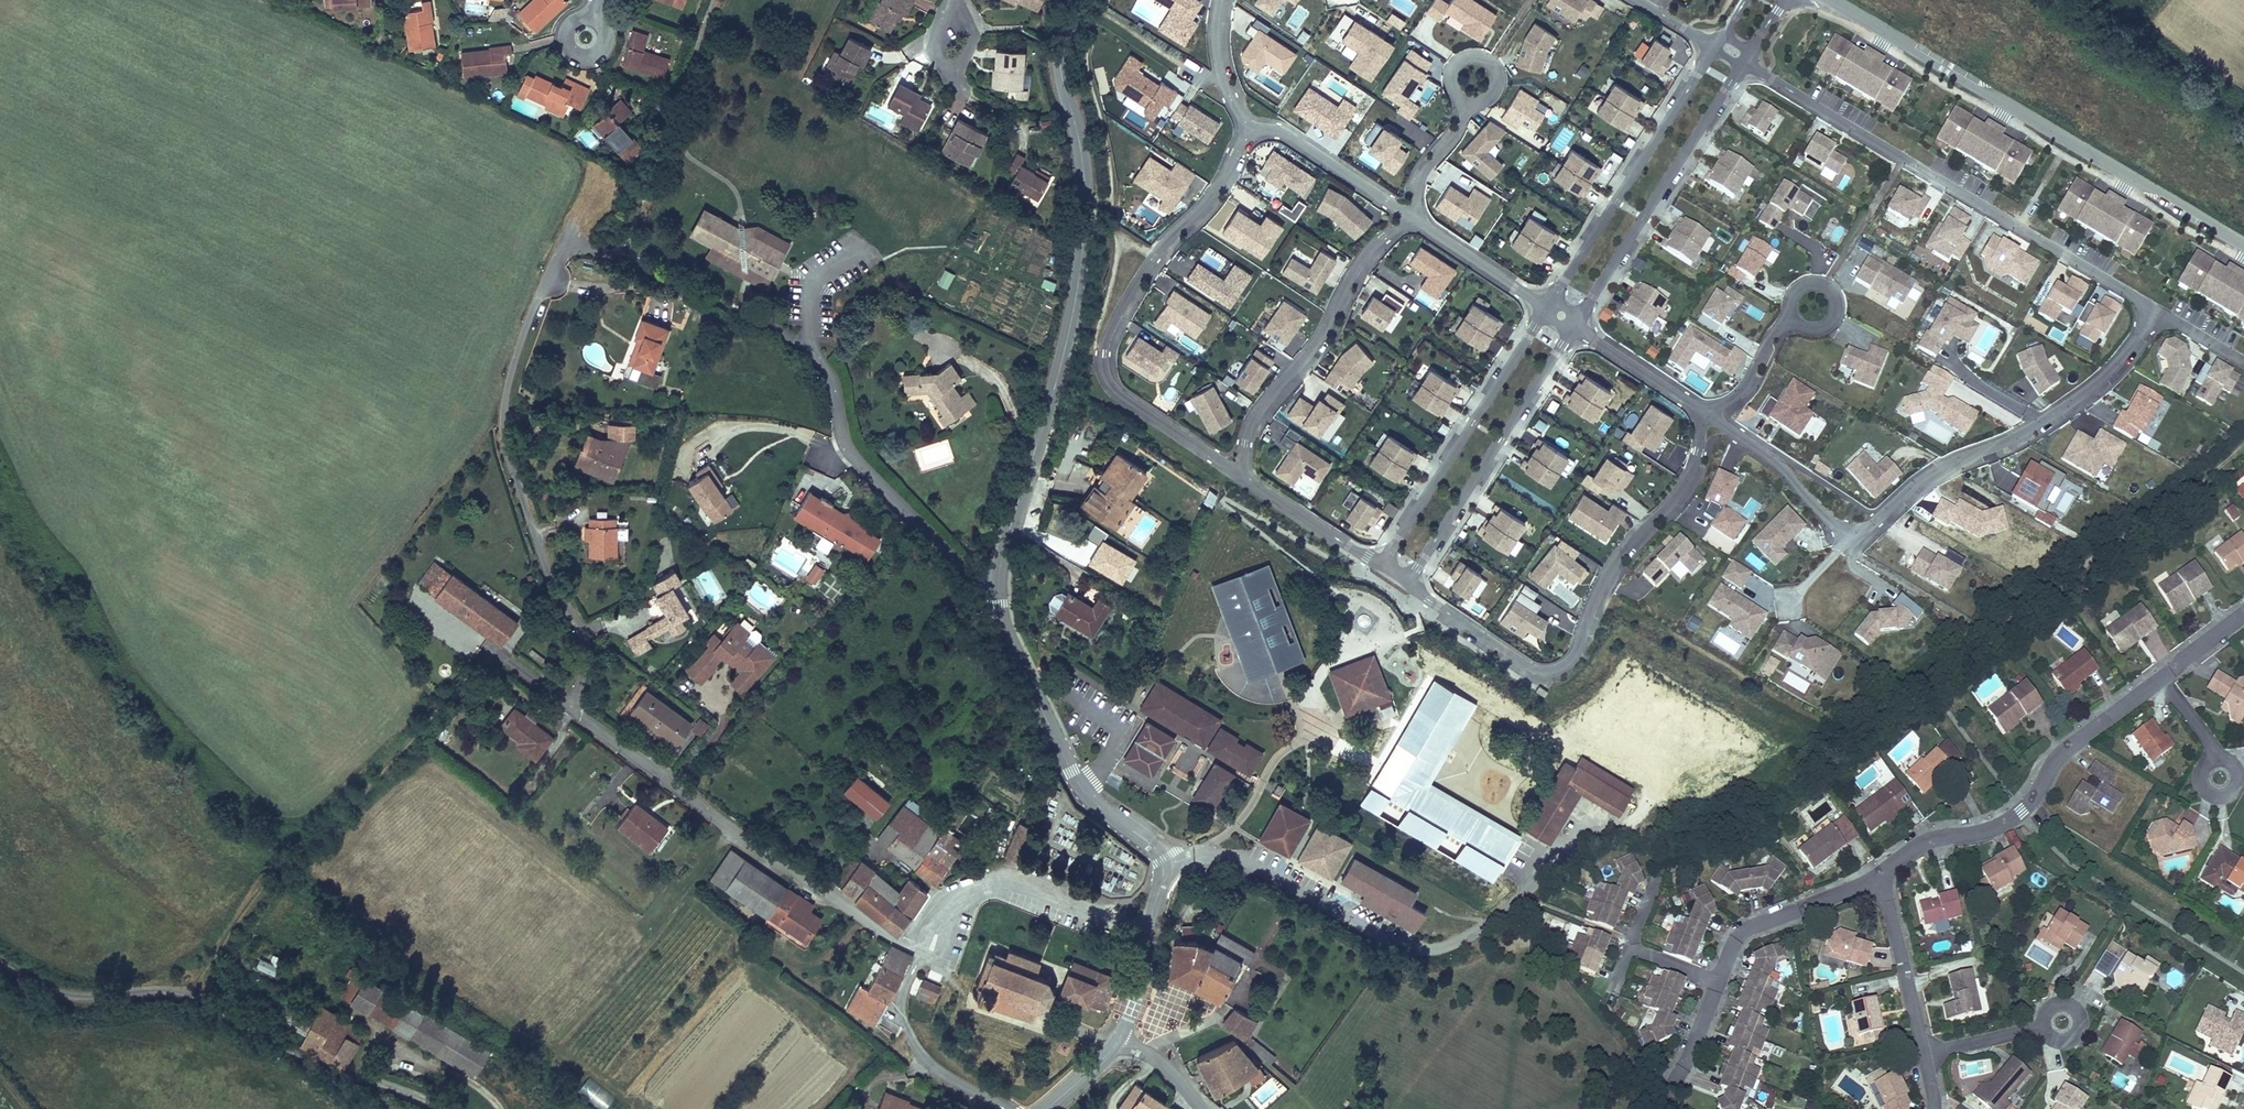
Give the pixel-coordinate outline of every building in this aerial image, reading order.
[(432,0),(422,0),(424,11),(408,12),(414,50),(438,47),(432,0)] [(528,0),(541,19),(568,0),(528,0)] [(865,19),(885,30),(897,9),(902,13),(909,0),(880,0),(879,1),(877,0),(875,0),(865,19)] [(1027,0),(1020,0),(1019,2),(1037,9),(1039,5),(1027,0)] [(1169,6),(1157,29),(1185,45),(1199,22),(1192,18),(1201,1),(1200,0),(1159,0),(1169,6)] [(1256,2),(1273,14),(1282,0),(1257,0),(1256,2)] [(1473,0),(1451,0),(1448,4),(1442,0),(1434,0),(1426,11),(1439,20),(1445,10),(1464,23),(1461,28),(1479,40),(1496,16),(1473,0)] [(1545,4),(1574,22),(1578,15),(1585,20),(1588,14),(1597,19),(1604,7),(1596,2),(1597,1),(1595,0),(1547,0),(1545,4)] [(1392,14),(1388,21),(1401,30),(1406,22),(1392,14)] [(1355,21),(1343,40),(1359,51),(1349,67),(1371,81),(1394,45),(1355,21)] [(1556,36),(1533,21),(1523,37),(1515,65),(1540,73),(1548,48),(1556,36)] [(1296,53),(1251,22),(1246,30),(1254,36),(1243,53),(1244,60),(1258,70),(1266,58),(1284,71),(1296,53)] [(626,58),(665,72),(672,53),(651,45),(655,31),(638,25),(626,58)] [(846,84),(867,46),(846,34),(838,50),(831,47),(828,52),(833,55),(824,72),(846,84)] [(1671,47),(1655,36),(1640,59),(1662,73),(1672,58),(1666,54),(1671,47)] [(1854,48),(1835,37),(1817,68),(1835,79),(1834,81),(1874,104),(1875,103),(1895,115),(1913,83),(1894,72),(1895,71),(1883,64),(1881,68),(1862,57),(1865,53),(1855,47),(1854,48)] [(468,78),(509,75),(506,58),(513,57),(512,48),(493,50),(493,52),(465,54),(468,78)] [(1022,91),(1024,52),(997,50),(996,70),(996,71),(999,71),(998,90),(1016,91),(1022,91)] [(1407,98),(1430,64),(1410,51),(1383,91),(1402,104),(1397,111),(1409,119),(1418,105),(1407,98)] [(1866,51),(1865,53),(1862,57),(1881,68),(1883,64),(1885,62),(1866,51)] [(833,55),(828,52),(819,69),(824,72),(833,55)] [(1174,90),(1158,80),(1156,84),(1133,69),(1138,61),(1127,53),(1110,79),(1112,85),(1142,105),(1140,108),(1141,114),(1149,119),(1159,102),(1164,105),(1174,90)] [(1252,76),(1256,70),(1251,67),(1247,73),(1252,76)] [(531,96),(569,115),(574,105),(577,107),(584,92),(566,83),(563,88),(539,76),(539,78),(531,74),(521,95),(529,99),(531,96)] [(904,110),(902,114),(919,123),(930,103),(918,96),(912,94),(914,89),(898,80),(887,101),(904,110)] [(1614,82),(1605,96),(1631,113),(1636,106),(1638,107),(1640,109),(1645,102),(1614,82)] [(1539,99),(1520,87),(1500,119),(1516,129),(1520,122),(1533,130),(1544,113),(1534,106),(1539,99)] [(1351,115),(1309,88),(1294,110),(1335,138),(1351,115)] [(1171,110),(1181,95),(1174,90),(1164,105),(1171,110)] [(1022,91),(1016,91),(1016,100),(1026,100),(1026,91),(1022,91)] [(1564,111),(1568,100),(1543,91),(1537,108),(1547,111),(1549,105),(1564,111)] [(631,109),(620,96),(593,119),(628,159),(644,146),(620,118),(631,109)] [(1134,109),(1138,103),(1127,96),(1123,102),(1134,109)] [(1596,110),(1627,130),(1631,123),(1629,121),(1627,120),(1631,113),(1605,96),(1596,110)] [(1220,123),(1189,103),(1187,106),(1180,101),(1170,116),(1178,120),(1176,123),(1207,143),(1220,123)] [(1763,138),(1777,116),(1761,105),(1757,112),(1751,108),(1740,125),(1747,129),(1748,128),(1763,138)] [(1975,121),(1956,109),(1937,140),(1955,151),(1954,153),(1994,176),(1995,175),(2015,187),(2033,155),(2015,144),(2015,143),(2004,136),(2001,140),(1983,129),(1985,125),(1975,119),(1975,121)] [(919,123),(902,114),(898,120),(915,130),(919,123)] [(960,117),(954,129),(958,131),(955,138),(948,139),(942,150),(963,161),(969,149),(977,153),(978,153),(983,144),(981,143),(987,132),(960,117)] [(1505,130),(1488,120),(1459,152),(1490,180),(1503,164),(1487,151),(1505,130)] [(1407,153),(1396,145),(1401,139),(1377,123),(1365,141),(1377,150),(1375,153),(1386,160),(1388,157),(1399,165),(1407,153)] [(1986,123),(1985,125),(1983,129),(2001,140),(2004,136),(2005,134),(1986,123)] [(958,131),(954,129),(948,139),(955,138),(958,131)] [(1564,129),(1552,146),(1560,152),(1573,134),(1564,129)] [(1836,149),(1816,137),(1804,157),(1838,177),(1847,162),(1833,154),(1836,149)] [(1571,148),(1562,162),(1588,179),(1593,172),(1595,173),(1597,175),(1602,168),(1571,148)] [(977,153),(969,149),(963,161),(970,164),(977,153)] [(1315,177),(1274,150),(1266,163),(1268,164),(1273,168),(1267,178),(1280,186),(1284,181),(1304,193),(1315,177)] [(1753,171),(1722,151),(1718,158),(1720,160),(1722,161),(1718,168),(1744,185),(1753,171)] [(1010,181),(1037,197),(1047,180),(1033,172),(1035,169),(1021,162),(1023,156),(1015,152),(1006,167),(1015,172),(1010,181)] [(1168,213),(1195,174),(1177,162),(1170,171),(1149,157),(1134,180),(1163,200),(1159,207),(1168,213)] [(1399,165),(1388,157),(1386,160),(1383,165),(1394,173),(1399,165)] [(1553,176),(1584,196),(1588,189),(1586,188),(1584,186),(1588,179),(1562,162),(1553,176)] [(1267,178),(1273,168),(1268,164),(1266,163),(1259,173),(1267,178)] [(1050,174),(1037,166),(1035,169),(1033,172),(1047,180),(1050,174)] [(1735,200),(1744,185),(1718,168),(1713,176),(1711,174),(1708,173),(1704,180),(1735,200)] [(2093,192),(2073,181),(2055,212),(2073,223),(2072,225),(2112,248),(2113,247),(2133,259),(2151,227),(2133,216),(2133,215),(2121,208),(2119,212),(2100,201),(2103,197),(2093,191),(2093,192)] [(1350,194),(1327,182),(1316,209),(1330,214),(1354,237),(1372,216),(1350,194)] [(1813,202),(1783,183),(1758,221),(1774,232),(1789,209),(1803,218),(1813,202)] [(1450,184),(1434,207),(1454,221),(1459,214),(1473,223),(1490,197),(1473,186),(1467,195),(1450,184)] [(1923,196),(1920,202),(1899,190),(1887,211),(1909,224),(1913,218),(1919,222),(1931,201),(1923,196)] [(2104,195),(2103,197),(2100,201),(2119,212),(2121,208),(2123,206),(2104,195)] [(741,228),(707,207),(692,230),(735,258),(734,262),(744,263),(768,279),(782,254),(751,235),(752,230),(741,228)] [(1536,209),(1532,217),(1542,224),(1547,216),(1536,209)] [(1260,256),(1280,225),(1265,215),(1259,225),(1236,210),(1222,231),(1260,256)] [(1940,225),(1926,247),(1949,260),(1951,256),(1961,262),(1971,245),(1959,237),(1969,221),(1954,212),(1944,227),(1940,225)] [(1529,215),(1519,229),(1546,246),(1550,239),(1552,240),(1555,242),(1559,234),(1542,224),(1532,217),(1529,215)] [(1710,238),(1679,218),(1675,225),(1677,226),(1679,228),(1675,235),(1701,252),(1710,238)] [(1510,243),(1541,263),(1545,256),(1543,254),(1541,253),(1546,246),(1519,229),(1510,243)] [(1692,267),(1701,252),(1675,235),(1670,242),(1668,241),(1665,239),(1661,247),(1692,267)] [(2039,264),(1993,236),(1981,257),(1984,259),(1986,270),(2001,279),(2009,277),(2026,286),(2039,264)] [(1771,250),(1754,240),(1735,270),(1732,267),(1726,276),(1739,284),(1744,276),(1753,281),(1771,250)] [(1857,249),(1869,255),(1874,247),(1861,240),(1857,249)] [(1456,269),(1420,245),(1408,262),(1427,275),(1419,287),(1437,298),(1456,269)] [(1309,267),(1291,256),(1281,273),(1316,294),(1336,259),(1319,249),(1309,267)] [(2194,253),(2176,284),(2194,295),(2193,297),(2233,320),(2234,319),(2243,325),(2243,281),(2242,280),(2240,284),(2221,273),(2224,269),(2214,263),(2214,264),(2194,253)] [(1916,284),(1870,256),(1855,281),(1889,302),(1891,299),(1902,307),(1916,284)] [(1185,279),(1229,308),(1252,275),(1233,262),(1222,279),(1197,262),(1185,279)] [(2225,267),(2224,269),(2221,273),(2240,284),(2242,280),(2243,278),(2225,267)] [(948,289),(954,273),(943,269),(937,284),(948,289)] [(1043,278),(1040,286),(1053,290),(1056,282),(1043,278)] [(2054,323),(2061,311),(2071,316),(2087,289),(2072,280),(2065,293),(2055,287),(2039,314),(2054,323)] [(1667,304),(1637,285),(1633,291),(1635,293),(1637,294),(1632,302),(1658,318),(1667,304)] [(1715,293),(1696,323),(1715,335),(1726,318),(1729,321),(1742,299),(1727,290),(1722,297),(1715,293)] [(1210,315),(1173,291),(1166,301),(1168,303),(1154,324),(1164,330),(1170,321),(1195,337),(1210,315)] [(1380,299),(1373,294),(1359,315),(1381,329),(1394,311),(1397,313),(1403,304),(1385,292),(1380,299)] [(1306,315),(1283,299),(1262,329),(1270,335),(1266,341),(1281,352),(1306,315)] [(1977,316),(1949,300),(1930,333),(1927,332),(1918,347),(1938,359),(1946,345),(1950,347),(1955,337),(1969,345),(1979,328),(1973,324),(1977,316)] [(2084,327),(2078,337),(2096,347),(2119,309),(2104,300),(2097,311),(2087,305),(2076,323),(2084,327)] [(1472,302),(1463,316),(1489,333),(1494,326),(1496,327),(1498,329),(1503,322),(1472,302)] [(1649,333),(1658,318),(1632,302),(1628,309),(1625,307),(1623,306),(1619,313),(1649,333)] [(654,356),(668,316),(643,303),(636,320),(642,323),(634,347),(654,356)] [(1603,309),(1598,320),(1608,325),(1613,313),(1603,309)] [(1453,330),(1484,350),(1489,343),(1486,341),(1484,340),(1489,333),(1463,316),(1453,330)] [(1657,321),(1651,333),(1657,336),(1663,324),(1657,321)] [(1173,324),(1167,328),(1174,339),(1181,334),(1173,324)] [(1689,327),(1667,362),(1684,372),(1695,355),(1720,370),(1730,354),(1689,327)] [(1161,351),(1138,335),(1124,355),(1155,376),(1167,357),(1173,361),(1178,353),(1165,344),(1161,351)] [(2163,343),(2155,356),(2165,362),(2166,370),(2157,385),(2176,397),(2197,361),(2185,355),(2184,347),(2173,340),(2163,343)] [(1373,362),(1355,341),(1341,354),(1323,380),(1339,391),(1345,383),(1351,388),(1352,386),(1357,379),(1362,372),(1373,362)] [(1867,356),(1848,348),(1840,367),(1856,373),(1853,381),(1873,390),(1888,353),(1871,346),(1867,356)] [(1644,356),(1655,361),(1659,351),(1648,347),(1644,356)] [(1273,360),(1255,348),(1233,379),(1252,392),(1273,360)] [(2042,348),(2017,357),(2024,375),(2039,397),(2061,383),(2048,362),(2042,348)] [(945,418),(962,406),(943,381),(949,376),(958,369),(948,356),(933,366),(902,369),(904,389),(927,386),(943,409),(939,410),(945,418)] [(2239,378),(2213,363),(2211,369),(2201,386),(2197,391),(2194,397),(2211,407),(2221,390),(2229,394),(2239,378)] [(2201,386),(2211,369),(2204,365),(2194,382),(2201,386)] [(1904,399),(1897,411),(1908,418),(1930,412),(1937,416),(1939,421),(1966,437),(1979,415),(1954,400),(1947,401),(1944,399),(1955,380),(1933,367),(1929,374),(1928,373),(1921,385),(1928,389),(1926,394),(1904,399)] [(1430,368),(1420,382),(1447,399),(1451,392),(1453,393),(1456,394),(1460,388),(1430,368)] [(1611,391),(1581,371),(1576,378),(1578,380),(1581,381),(1576,388),(1602,405),(1611,391)] [(974,396),(967,386),(960,392),(949,376),(943,381),(962,406),(974,396)] [(1362,382),(1357,379),(1352,386),(1357,390),(1362,382)] [(1770,399),(1760,414),(1768,420),(1769,418),(1799,438),(1814,416),(1806,410),(1815,396),(1793,381),(1777,404),(1770,399)] [(1411,396),(1442,416),(1446,409),(1444,407),(1442,406),(1447,399),(1420,382),(1411,396)] [(1212,384),(1189,397),(1209,433),(1232,420),(1212,384)] [(2161,400),(2137,387),(2126,407),(2127,408),(2124,414),(2120,412),(2111,429),(2133,441),(2137,433),(2142,435),(2161,400)] [(1592,420),(1602,405),(1576,388),(1571,396),(1569,394),(1567,393),(1562,400),(1592,420)] [(2189,394),(2194,397),(2197,391),(2192,388),(2189,394)] [(1313,406),(1299,397),(1287,416),(1301,425),(1302,423),(1318,434),(1328,419),(1331,420),(1338,411),(1336,410),(1341,402),(1327,393),(1322,400),(1318,398),(1313,406)] [(1547,409),(1554,413),(1559,402),(1551,399),(1547,409)] [(1626,432),(1621,439),(1641,452),(1645,445),(1655,451),(1666,435),(1663,433),(1673,417),(1651,402),(1631,433),(1627,430),(1626,432)] [(1543,432),(1549,424),(1539,417),(1533,426),(1543,432)] [(628,425),(608,425),(609,439),(628,439),(628,425)] [(1612,433),(1621,439),(1626,432),(1617,426),(1612,433)] [(1300,435),(1288,427),(1279,442),(1288,448),(1285,452),(1287,453),(1273,473),(1292,486),(1302,471),(1319,482),(1331,463),(1296,440),(1300,435)] [(1387,434),(1378,448),(1404,465),(1409,458),(1411,459),(1413,461),(1418,454),(1387,434)] [(2112,471),(2127,449),(2103,434),(2096,444),(2080,434),(2065,458),(2096,479),(2104,466),(2112,471)] [(614,479),(625,450),(595,439),(586,436),(578,458),(607,469),(604,476),(614,479)] [(1569,458),(1538,438),(1534,444),(1536,446),(1538,447),(1534,455),(1559,472),(1569,458)] [(625,450),(628,439),(609,439),(595,439),(625,450)] [(1369,462),(1399,482),(1404,475),(1401,474),(1399,472),(1404,465),(1378,448),(1369,462)] [(1093,484),(1079,505),(1116,530),(1135,502),(1129,499),(1147,473),(1115,451),(1098,476),(1109,483),(1103,491),(1093,484)] [(1864,453),(1846,470),(1875,502),(1902,477),(1886,459),(1877,467),(1864,453)] [(1550,486),(1559,472),(1534,455),(1529,462),(1526,460),(1524,459),(1520,466),(1550,486)] [(1612,459),(1606,455),(1593,476),(1587,472),(1580,482),(1597,493),(1602,486),(1615,493),(1625,487),(1634,473),(1625,468),(1628,464),(1615,455),(1612,459)] [(735,510),(726,497),(727,496),(720,486),(724,484),(709,462),(696,472),(699,477),(689,484),(715,523),(735,510)] [(1818,463),(1814,470),(1827,476),(1830,469),(1818,463)] [(2045,504),(2053,491),(2057,493),(2065,480),(2040,465),(2036,472),(2030,469),(2023,479),(2022,479),(2011,497),(2043,516),(2049,507),(2045,504)] [(1739,482),(1718,472),(1704,502),(1710,505),(1705,515),(1713,522),(1710,527),(1733,544),(1747,524),(1728,511),(1727,508),(1739,482)] [(1206,486),(1197,480),(1193,485),(1204,492),(1206,486)] [(1213,504),(1216,494),(1206,490),(1203,501),(1213,504)] [(808,491),(792,518),(821,535),(833,543),(832,545),(839,549),(842,545),(858,555),(861,550),(870,555),(880,538),(872,533),(873,531),(850,516),(848,511),(842,512),(832,505),(832,504),(820,496),(819,497),(808,491)] [(1583,493),(1568,516),(1605,540),(1619,518),(1622,520),(1627,512),(1612,503),(1608,509),(1583,493)] [(1374,505),(1359,495),(1344,517),(1361,528),(1365,521),(1371,525),(1382,509),(1375,504),(1374,505)] [(1390,515),(1395,506),(1388,501),(1382,510),(1390,515)] [(1525,524),(1495,504),(1490,511),(1493,512),(1495,514),(1490,521),(1516,538),(1525,524)] [(2239,518),(2231,507),(2224,512),(2233,523),(2239,518)] [(1787,509),(1751,543),(1776,569),(1788,557),(1782,552),(1806,529),(1787,509)] [(612,551),(612,520),(610,521),(610,511),(585,511),(585,522),(588,522),(588,537),(585,537),(586,551),(612,551)] [(1478,529),(1486,518),(1475,511),(1468,522),(1478,529)] [(2053,522),(2043,516),(2041,515),(2036,523),(2049,530),(2053,522)] [(1507,552),(1516,538),(1490,521),(1486,528),(1483,527),(1481,525),(1476,532),(1507,552)] [(2241,533),(2215,551),(2227,569),(2241,559),(2243,562),(2243,561),(2243,537),(2241,533)] [(833,543),(821,535),(814,546),(826,553),(832,545),(833,543)] [(1556,544),(1554,542),(1528,575),(1545,588),(1558,572),(1573,584),(1576,579),(1580,582),(1589,571),(1585,568),(1586,567),(1574,558),(1579,550),(1561,538),(1556,544)] [(1679,538),(1641,574),(1655,588),(1679,565),(1691,576),(1698,569),(1699,570),(1706,564),(1692,550),(1691,551),(1679,538)] [(861,550),(858,555),(867,560),(870,555),(861,550)] [(1749,554),(1746,560),(1761,569),(1765,563),(1749,554)] [(1949,595),(1967,565),(1949,555),(1943,565),(1924,554),(1912,573),(1949,595)] [(2243,562),(2241,559),(2227,569),(2230,572),(2243,562)] [(436,595),(452,574),(434,560),(418,582),(436,595)] [(1466,564),(1460,560),(1449,576),(1455,580),(1450,587),(1467,597),(1481,575),(1466,565),(1466,564)] [(1732,561),(1721,578),(1741,591),(1752,574),(1732,561)] [(824,570),(815,563),(805,579),(814,585),(824,570)] [(2210,588),(2195,563),(2158,586),(2170,605),(2189,594),(2192,599),(2210,588)] [(1273,584),(1266,565),(1218,582),(1226,604),(1223,605),(1236,641),(1249,636),(1261,667),(1279,660),(1281,667),(1301,660),(1294,640),(1289,642),(1282,624),(1287,622),(1279,603),(1274,604),(1267,586),(1273,584)] [(672,635),(684,628),(678,619),(687,614),(671,587),(680,582),(672,570),(651,583),(658,594),(655,596),(666,615),(645,628),(646,629),(651,637),(667,627),(672,635)] [(496,604),(453,572),(452,574),(436,595),(434,597),(477,629),(496,604)] [(1476,596),(1487,582),(1482,578),(1471,592),(1476,596)] [(1226,604),(1218,582),(1211,585),(1247,680),(1281,667),(1279,660),(1261,667),(1249,636),(1236,641),(1223,605),(1226,604)] [(1525,584),(1499,623),(1523,638),(1527,630),(1537,637),(1548,620),(1535,612),(1540,604),(1533,599),(1537,592),(1525,584)] [(1768,615),(1720,585),(1707,605),(1731,621),(1728,626),(1751,641),(1768,615)] [(1051,605),(1088,629),(1106,600),(1093,592),(1086,604),(1061,588),(1051,605)] [(2192,599),(2189,594),(2170,605),(2173,610),(2192,599)] [(1901,630),(1910,618),(1906,614),(1912,607),(1899,596),(1890,607),(1894,611),(1892,614),(1869,616),(1854,636),(1867,647),(1878,632),(1901,630)] [(507,612),(496,604),(477,629),(489,637),(507,612)] [(2157,629),(2140,604),(2103,630),(2118,652),(2139,638),(2141,641),(2157,629)] [(1915,622),(1921,614),(1912,607),(1906,614),(1910,618),(1915,622)] [(824,619),(815,611),(806,622),(815,630),(824,619)] [(520,621),(507,612),(489,637),(501,647),(520,621)] [(1702,622),(1693,616),(1687,626),(1695,632),(1702,622)] [(736,622),(721,640),(714,634),(707,642),(710,645),(693,665),(705,675),(715,663),(722,655),(726,659),(730,654),(740,662),(738,664),(744,668),(742,671),(733,683),(744,692),(771,657),(764,651),(767,648),(774,654),(777,650),(772,646),(768,646),(759,639),(761,637),(761,632),(756,628),(751,629),(749,631),(736,622)] [(1780,632),(1773,628),(1769,635),(1776,639),(1780,632)] [(646,640),(651,637),(646,629),(626,641),(635,655),(650,647),(646,640)] [(1798,641),(1783,632),(1772,650),(1824,683),(1841,656),(1815,640),(1807,642),(1800,638),(1798,641)] [(774,654),(767,648),(764,651),(771,657),(774,654)] [(532,649),(529,654),(540,663),(544,659),(532,649)] [(2084,651),(2050,674),(2065,694),(2078,685),(2098,671),(2084,651)] [(742,671),(744,668),(738,664),(740,662),(730,654),(726,659),(742,671)] [(1391,700),(1373,654),(1328,671),(1345,717),(1391,700)] [(1771,677),(1780,662),(1768,655),(1760,671),(1771,677)] [(715,663),(705,675),(693,665),(691,663),(686,670),(702,683),(717,665),(715,663)] [(1221,714),(1155,675),(1139,704),(1203,745),(1221,714)] [(2206,690),(2225,701),(2222,705),(2227,708),(2229,715),(2230,722),(2239,727),(2243,719),(2243,689),(2241,681),(2236,683),(2234,686),(2215,675),(2206,690)] [(1455,691),(1432,678),(1421,698),(1443,711),(1455,691)] [(2032,692),(2025,682),(2020,686),(2024,691),(2032,692)] [(2080,689),(2078,685),(2065,694),(2067,698),(2080,689)] [(1539,686),(1536,692),(1545,698),(1549,692),(1539,686)] [(2004,731),(2041,704),(2032,692),(2024,691),(2020,686),(2013,691),(2013,693),(2016,697),(2007,703),(2004,699),(1989,710),(2004,731)] [(694,723),(648,689),(631,712),(677,746),(694,723)] [(2016,697),(2013,693),(2004,699),(2007,703),(2016,697)] [(2227,708),(2222,705),(2219,710),(2229,715),(2227,708)] [(525,714),(515,706),(499,726),(519,742),(516,746),(536,761),(555,737),(536,722),(539,718),(529,710),(525,714)] [(710,724),(701,717),(692,729),(701,736),(710,724)] [(1488,760),(1458,742),(1460,739),(1437,725),(1434,728),(1415,717),(1403,737),(1423,749),(1410,770),(1434,784),(1442,769),(1457,778),(1482,792),(1493,799),(1488,806),(1509,817),(1531,780),(1510,768),(1513,764),(1493,752),(1488,760)] [(1174,735),(1146,718),(1123,757),(1152,776),(1174,735)] [(2163,740),(2152,722),(2133,735),(2152,763),(2170,751),(2163,740)] [(1243,741),(1237,737),(1238,734),(1220,723),(1206,746),(1251,774),(1263,748),(1245,737),(1243,741)] [(1423,749),(1403,737),(1377,782),(1397,793),(1410,770),(1423,749)] [(2174,748),(2167,738),(2163,740),(2170,751),(2174,748)] [(1920,759),(1905,775),(1919,790),(1933,776),(1936,780),(1960,756),(1945,740),(1922,762),(1920,759)] [(1550,844),(1582,793),(1619,816),(1631,797),(1629,796),(1634,788),(1582,756),(1575,768),(1573,767),(1558,793),(1548,787),(1523,828),(1550,844)] [(1236,773),(1213,759),(1191,796),(1213,809),(1236,773)] [(1558,793),(1573,767),(1564,762),(1548,787),(1558,793)] [(2108,772),(2095,763),(2088,773),(2101,782),(2108,772)] [(887,793),(854,767),(841,783),(875,809),(887,793)] [(2094,792),(2081,783),(2066,805),(2079,814),(2087,813),(2086,807),(2091,799),(2112,813),(2122,800),(2107,790),(2115,777),(2108,772),(2101,782),(2094,792)] [(1933,776),(1919,790),(1922,793),(1936,780),(1933,776)] [(1482,792),(1457,778),(1452,787),(1476,801),(1482,792)] [(1910,801),(1895,781),(1853,810),(1867,830),(1883,819),(1900,808),(1910,801)] [(1285,785),(1278,782),(1273,791),(1280,794),(1285,785)] [(2167,809),(2170,803),(2158,795),(2154,801),(2167,809)] [(921,819),(926,813),(902,796),(876,829),(900,848),(921,819)] [(1822,798),(1801,813),(1811,828),(1833,812),(1822,798)] [(670,828),(637,802),(618,827),(651,852),(670,828)] [(1311,819),(1279,802),(1257,840),(1289,858),(1311,819)] [(1900,808),(1883,819),(1885,822),(1894,816),(1902,810),(1900,808)] [(1025,814),(1013,836),(1026,843),(1038,821),(1025,814)] [(1810,868),(1855,834),(1842,816),(1797,849),(1810,868)] [(1488,818),(1488,827),(1496,827),(1496,818),(1488,818)] [(915,859),(935,828),(921,819),(900,848),(915,859)] [(963,835),(940,820),(935,828),(915,859),(935,874),(949,855),(963,835)] [(1353,843),(1318,823),(1296,861),(1331,881),(1353,843)] [(2162,857),(2193,850),(2188,831),(2180,825),(2177,830),(2164,823),(2154,825),(2147,836),(2150,849),(2162,857)] [(2028,834),(2023,828),(2017,832),(2022,838),(2028,834)] [(2013,832),(2004,836),(2010,849),(2019,844),(2013,832)] [(1026,843),(1013,836),(1008,846),(1021,853),(1026,843)] [(795,899),(799,893),(789,887),(731,848),(710,879),(770,918),(807,943),(824,918),(812,910),(795,899)] [(2015,850),(1997,860),(1998,863),(1981,872),(1992,893),(2010,883),(2008,880),(2026,870),(2015,850)] [(2220,850),(2201,879),(2216,888),(2222,879),(2242,892),(2243,889),(2243,865),(2220,850)] [(880,910),(899,882),(889,873),(886,877),(858,851),(837,874),(880,910)] [(1631,855),(1620,860),(1625,872),(1624,876),(1618,892),(1605,887),(1603,893),(1596,890),(1587,913),(1595,916),(1592,923),(1614,931),(1627,895),(1632,897),(1638,881),(1643,878),(1631,855)] [(1417,892),(1354,856),(1339,882),(1363,895),(1359,903),(1400,927),(1413,934),(1425,914),(1410,905),(1417,892)] [(1774,859),(1771,857),(1761,871),(1767,870),(1774,859)] [(1728,877),(1718,869),(1709,881),(1730,897),(1735,890),(1762,885),(1769,889),(1785,868),(1774,859),(1767,870),(1761,871),(1733,876),(1728,877)] [(1620,860),(1617,861),(1624,876),(1625,872),(1620,860)] [(1998,863),(1997,860),(1980,869),(1981,872),(1998,863)] [(1733,876),(1720,866),(1718,869),(1728,877),(1733,876)] [(907,871),(899,882),(880,910),(898,925),(927,885),(907,871)] [(1706,886),(1694,891),(1699,903),(1698,908),(1693,921),(1681,917),(1679,923),(1671,921),(1663,944),(1670,946),(1667,954),(1687,960),(1700,923),(1708,926),(1712,913),(1716,912),(1706,886)] [(1923,924),(1961,915),(1956,892),(1939,896),(1939,899),(1919,904),(1923,924)] [(816,904),(799,893),(795,899),(812,910),(816,904)] [(2065,946),(2075,952),(2089,931),(2060,913),(2056,919),(2046,933),(2041,931),(2036,941),(2058,954),(2065,946)] [(807,943),(770,918),(767,923),(804,948),(807,943)] [(1180,925),(1181,935),(1198,933),(1197,924),(1180,925)] [(1594,975),(1607,938),(1586,931),(1584,936),(1577,934),(1569,957),(1576,959),(1573,968),(1594,975)] [(1837,953),(1836,958),(1864,967),(1870,946),(1851,940),(1852,936),(1839,931),(1830,935),(1828,944),(1831,951),(1837,953)] [(1193,987),(1211,949),(1189,945),(1190,942),(1173,939),(1167,974),(1193,987)] [(1746,1095),(1742,1094),(1745,1086),(1751,1088),(1758,1068),(1752,1066),(1755,1057),(1749,1055),(1751,1049),(1757,1051),(1765,1028),(1759,1026),(1761,1020),(1757,1018),(1759,1012),(1763,1014),(1771,989),(1767,987),(1769,980),(1761,977),(1766,961),(1768,956),(1779,951),(1775,940),(1749,949),(1753,958),(1734,1011),(1738,1012),(1726,1047),(1733,1049),(1721,1087),(1728,1089),(1724,1102),(1720,1105),(1722,1108),(1741,1108),(1746,1095)] [(2110,947),(2124,956),(2109,979),(2112,980),(2115,976),(2128,956),(2135,961),(2137,958),(2113,942),(2110,947)] [(1970,943),(1960,944),(1961,953),(1972,952),(1970,943)] [(911,957),(889,944),(880,961),(902,974),(911,957)] [(1230,956),(1213,944),(1211,949),(1193,987),(1219,1002),(1240,962),(1230,956)] [(1828,944),(1825,954),(1836,958),(1837,953),(1831,951),(1828,944)] [(2124,956),(2110,947),(2095,970),(2109,979),(2124,956)] [(1779,951),(1768,956),(1766,961),(1781,955),(1779,951)] [(1046,973),(989,952),(974,993),(991,1000),(990,1003),(1032,1018),(1038,1005),(1050,1002),(1049,999),(1052,988),(1044,979),(1046,973)] [(259,958),(255,969),(274,975),(280,956),(271,954),(268,961),(259,958)] [(2135,961),(2128,956),(2115,976),(2116,977),(2125,983),(2125,993),(2136,991),(2143,995),(2148,988),(2147,983),(2152,982),(2160,969),(2148,961),(2144,966),(2135,961)] [(865,985),(889,998),(902,974),(880,961),(874,957),(870,963),(877,967),(865,985)] [(1059,992),(1103,1009),(1116,977),(1072,959),(1059,992)] [(1981,1003),(1972,968),(1948,974),(1954,1001),(1949,1002),(1952,1017),(1973,1011),(1972,1005),(1981,1003)] [(1659,1011),(1655,1026),(1653,1031),(1642,1036),(1647,1048),(1672,1037),(1669,1030),(1674,1016),(1669,1015),(1681,976),(1661,970),(1659,975),(1652,973),(1644,998),(1650,1000),(1648,1008),(1659,1011)] [(2125,983),(2116,977),(2117,987),(2125,993),(2125,983)] [(940,986),(925,978),(920,988),(936,996),(940,986)] [(377,989),(360,980),(348,1003),(365,1012),(377,989)] [(881,1013),(889,998),(865,985),(859,981),(851,997),(881,1013)] [(402,1003),(377,989),(365,1012),(390,1025),(402,1003)] [(1857,1036),(1863,1034),(1881,1031),(1875,999),(1849,1004),(1857,1036)] [(1949,1002),(1943,1004),(1946,1018),(1952,1017),(1949,1002)] [(420,1012),(402,1003),(390,1025),(408,1035),(420,1012)] [(1981,1003),(1972,1005),(1973,1011),(1982,1009),(1981,1003)] [(343,1036),(357,1043),(362,1031),(318,1009),(315,1017),(290,1004),(278,1028),(293,1037),(298,1027),(306,1032),(300,1044),(326,1056),(331,1059),(343,1036)] [(1255,1020),(1230,1009),(1222,1024),(1249,1048),(1254,1040),(1248,1035),(1255,1020)] [(2222,1021),(2224,1017),(2206,1009),(2195,1031),(2213,1040),(2210,1046),(2232,1057),(2243,1033),(2243,1020),(2235,1015),(2230,1025),(2228,1028),(2220,1024),(2222,1021)] [(461,1034),(420,1012),(408,1035),(448,1056),(461,1034)] [(2120,1065),(2141,1033),(2121,1020),(2111,1036),(2115,1038),(2104,1055),(2120,1065)] [(1655,1026),(1640,1033),(1642,1036),(1653,1031),(1655,1026)] [(1883,1039),(1881,1031),(1863,1034),(1865,1043),(1883,1039)] [(357,1043),(343,1036),(331,1059),(346,1065),(357,1043)] [(2115,1038),(2111,1036),(2100,1052),(2104,1055),(2115,1038)] [(1231,1041),(1194,1056),(1212,1091),(1257,1064),(1231,1041)] [(1961,1080),(1992,1073),(1989,1058),(1957,1065),(1961,1080)] [(1978,1098),(1990,1108),(1997,1108),(2006,1099),(2029,1073),(2014,1059),(1989,1087),(1978,1098)] [(2192,1091),(2197,1094),(2191,1107),(2196,1108),(2205,1108),(2216,1108),(2230,1077),(2209,1068),(2201,1084),(2196,1082),(2192,1091)] [(1877,1090),(1873,1083),(1886,1076),(1882,1069),(1865,1078),(1873,1092),(1877,1090)] [(1894,1071),(1886,1076),(1873,1083),(1877,1090),(1886,1104),(1883,1106),(1884,1108),(1906,1108),(1907,1103),(1902,1094),(1904,1088),(1894,1071)] [(581,1086),(600,1108),(622,1108),(594,1075),(581,1086)] [(1653,1091),(1658,1081),(1649,1076),(1644,1086),(1653,1091)] [(1168,1106),(1127,1080),(1111,1106),(1115,1108),(1165,1108),(1168,1106)] [(1985,1087),(1981,1084),(1973,1094),(1978,1098),(1989,1087),(1985,1087)] [(2065,1085),(2053,1102),(2057,1105),(2054,1108),(2080,1108),(2087,1099),(2065,1085)] [(885,1091),(877,1108),(918,1108),(909,1105),(911,1102),(885,1091)] [(2197,1094),(2192,1091),(2186,1105),(2191,1107),(2197,1094)] [(2006,1099),(1997,1108),(2004,1108),(2010,1103),(2006,1099)]
